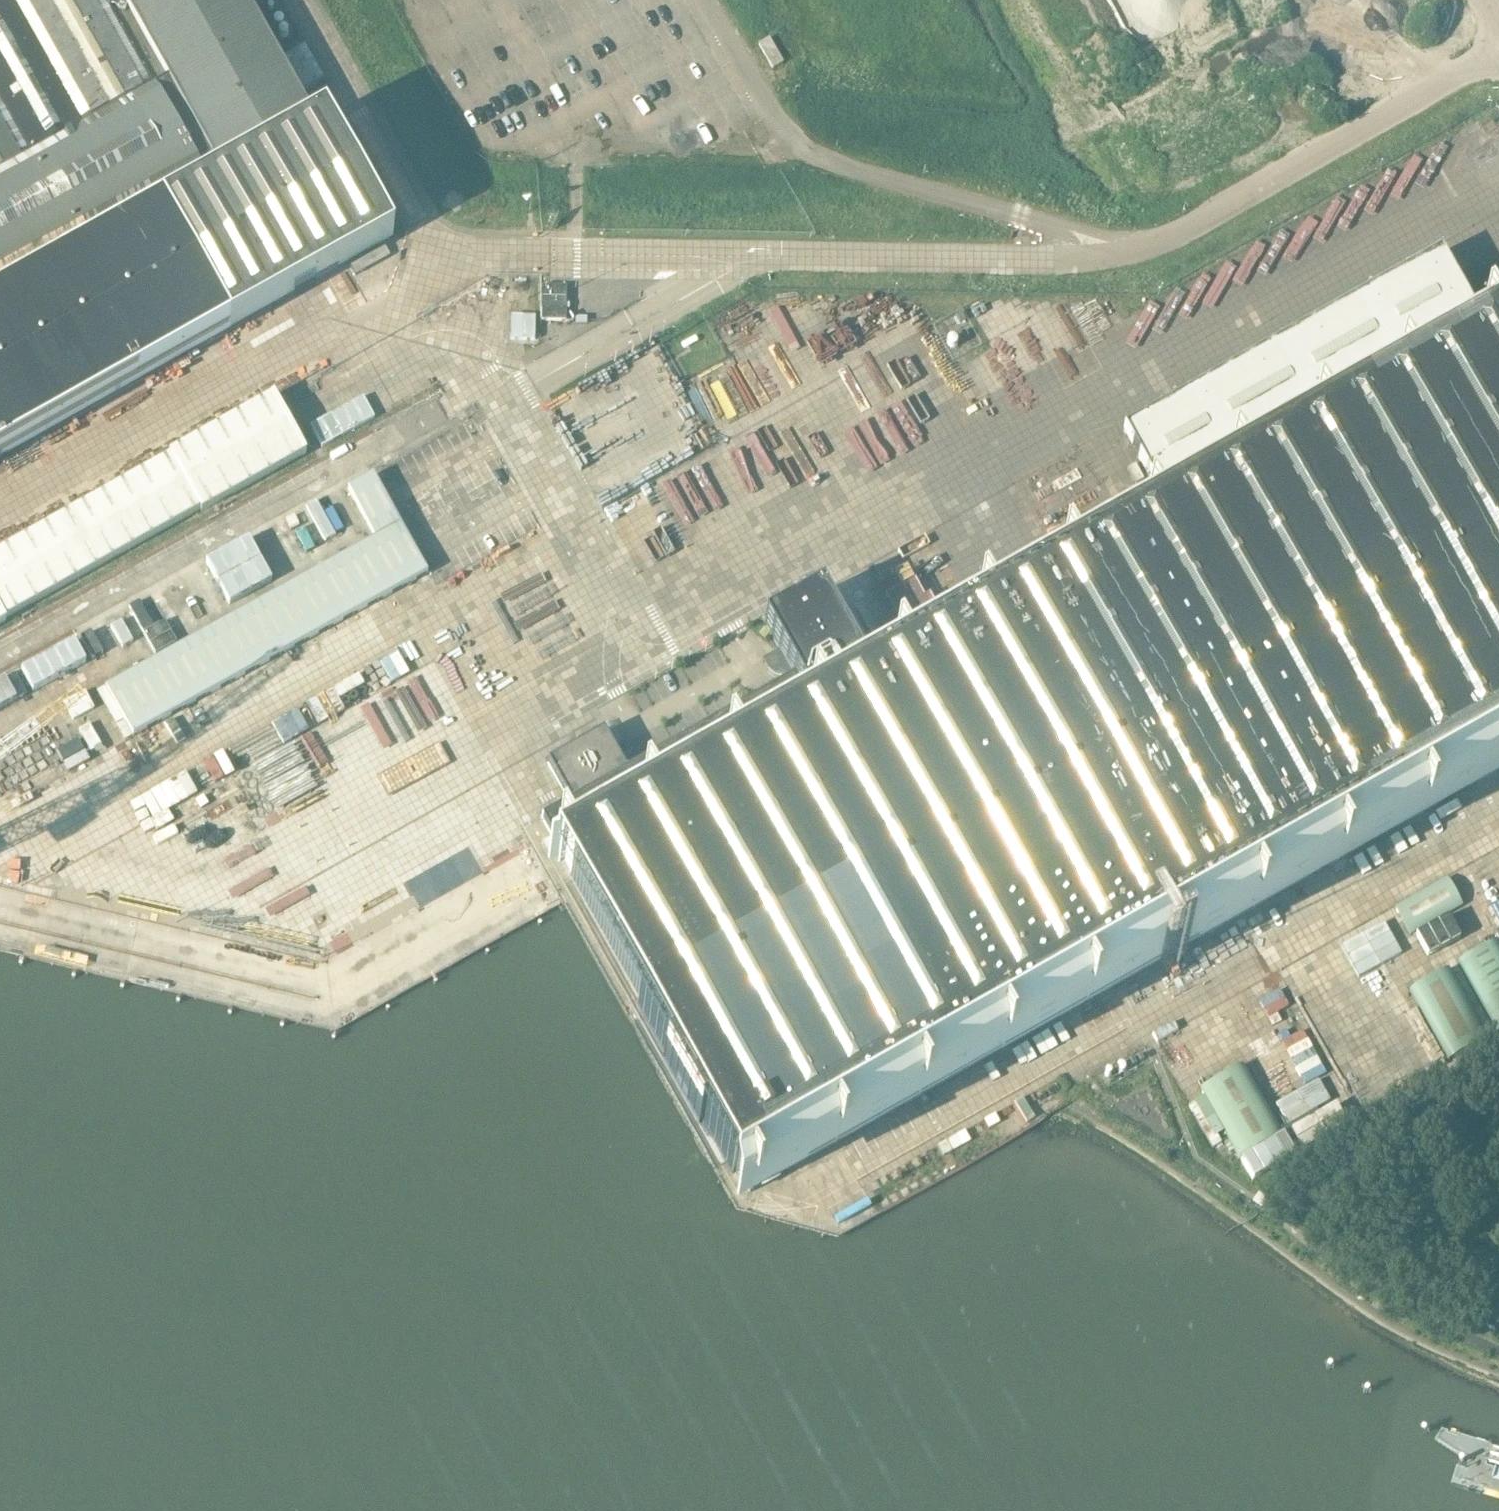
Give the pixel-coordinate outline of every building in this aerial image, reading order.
[(228,330),(228,329),(391,238),(324,117),(312,123),(243,0),(0,0),(0,458),(228,330)] [(1125,27),(1167,3),(1165,0),(1110,0),(1125,27)] [(782,64),(768,40),(757,47),(771,70),(782,64)] [(307,44),(286,54),(302,87),(322,78),(307,44)] [(561,854),(558,856),(747,1193),(1498,770),(1498,358),(1486,335),(1441,253),(1235,368),(1166,406),(1121,432),(1167,514),(1146,526),(1134,505),(1054,550),(1065,571),(974,622),(872,680),(561,854)] [(566,287),(541,286),(541,321),(565,321),(566,287)] [(511,341),(535,341),(536,315),(512,314),(511,341)] [(368,400),(366,395),(332,412),(344,436),(388,413),(378,395),(368,400)] [(304,453),(272,396),(169,455),(170,456),(0,553),(0,624),(5,621),(5,620),(200,509),(201,511),(304,453)] [(372,477),(347,490),(374,539),(105,688),(132,737),(426,574),(372,477)] [(303,507),(260,531),(283,574),(326,550),(303,507)] [(253,539),(209,556),(227,600),(271,583),(253,539)] [(202,564),(180,574),(200,618),(222,608),(202,564)] [(561,854),(872,680),(822,592),(764,625),(785,662),(767,672),(770,674),(772,676),(775,677),(778,678),(781,678),(784,678),(787,678),(790,677),(792,675),(793,677),(626,771),(603,731),(546,763),(569,803),(541,819),(561,854)] [(154,652),(177,642),(167,620),(144,631),(154,652)] [(34,688),(86,660),(75,640),(24,669),(34,688)] [(8,678),(0,682),(0,708),(19,698),(8,678)] [(366,762),(366,940),(522,848),(516,838),(516,813),(510,822),(505,819),(483,832),(467,832),(474,836),(466,852),(459,841),(451,841),(454,836),(442,817),(445,813),(436,798),(435,799),(417,789),(416,788),(407,782),(407,770),(398,770),(402,762),(366,762)] [(1409,934),(1461,905),(1446,878),(1394,908),(1409,934)] [(1458,963),(1498,1033),(1498,1032),(1498,947),(1496,941),(1458,963)] [(1409,991),(1449,1061),(1487,1039),(1447,969),(1409,991)] [(1242,1163),(1283,1138),(1242,1069),(1201,1093),(1242,1163)] [(1287,1122),(1330,1102),(1321,1082),(1278,1101),(1287,1122)] [(1304,1151),(1349,1125),(1336,1102),(1291,1128),(1304,1151)] [(1336,1236),(1330,1232),(1323,1242),(1329,1245),(1336,1236)]
